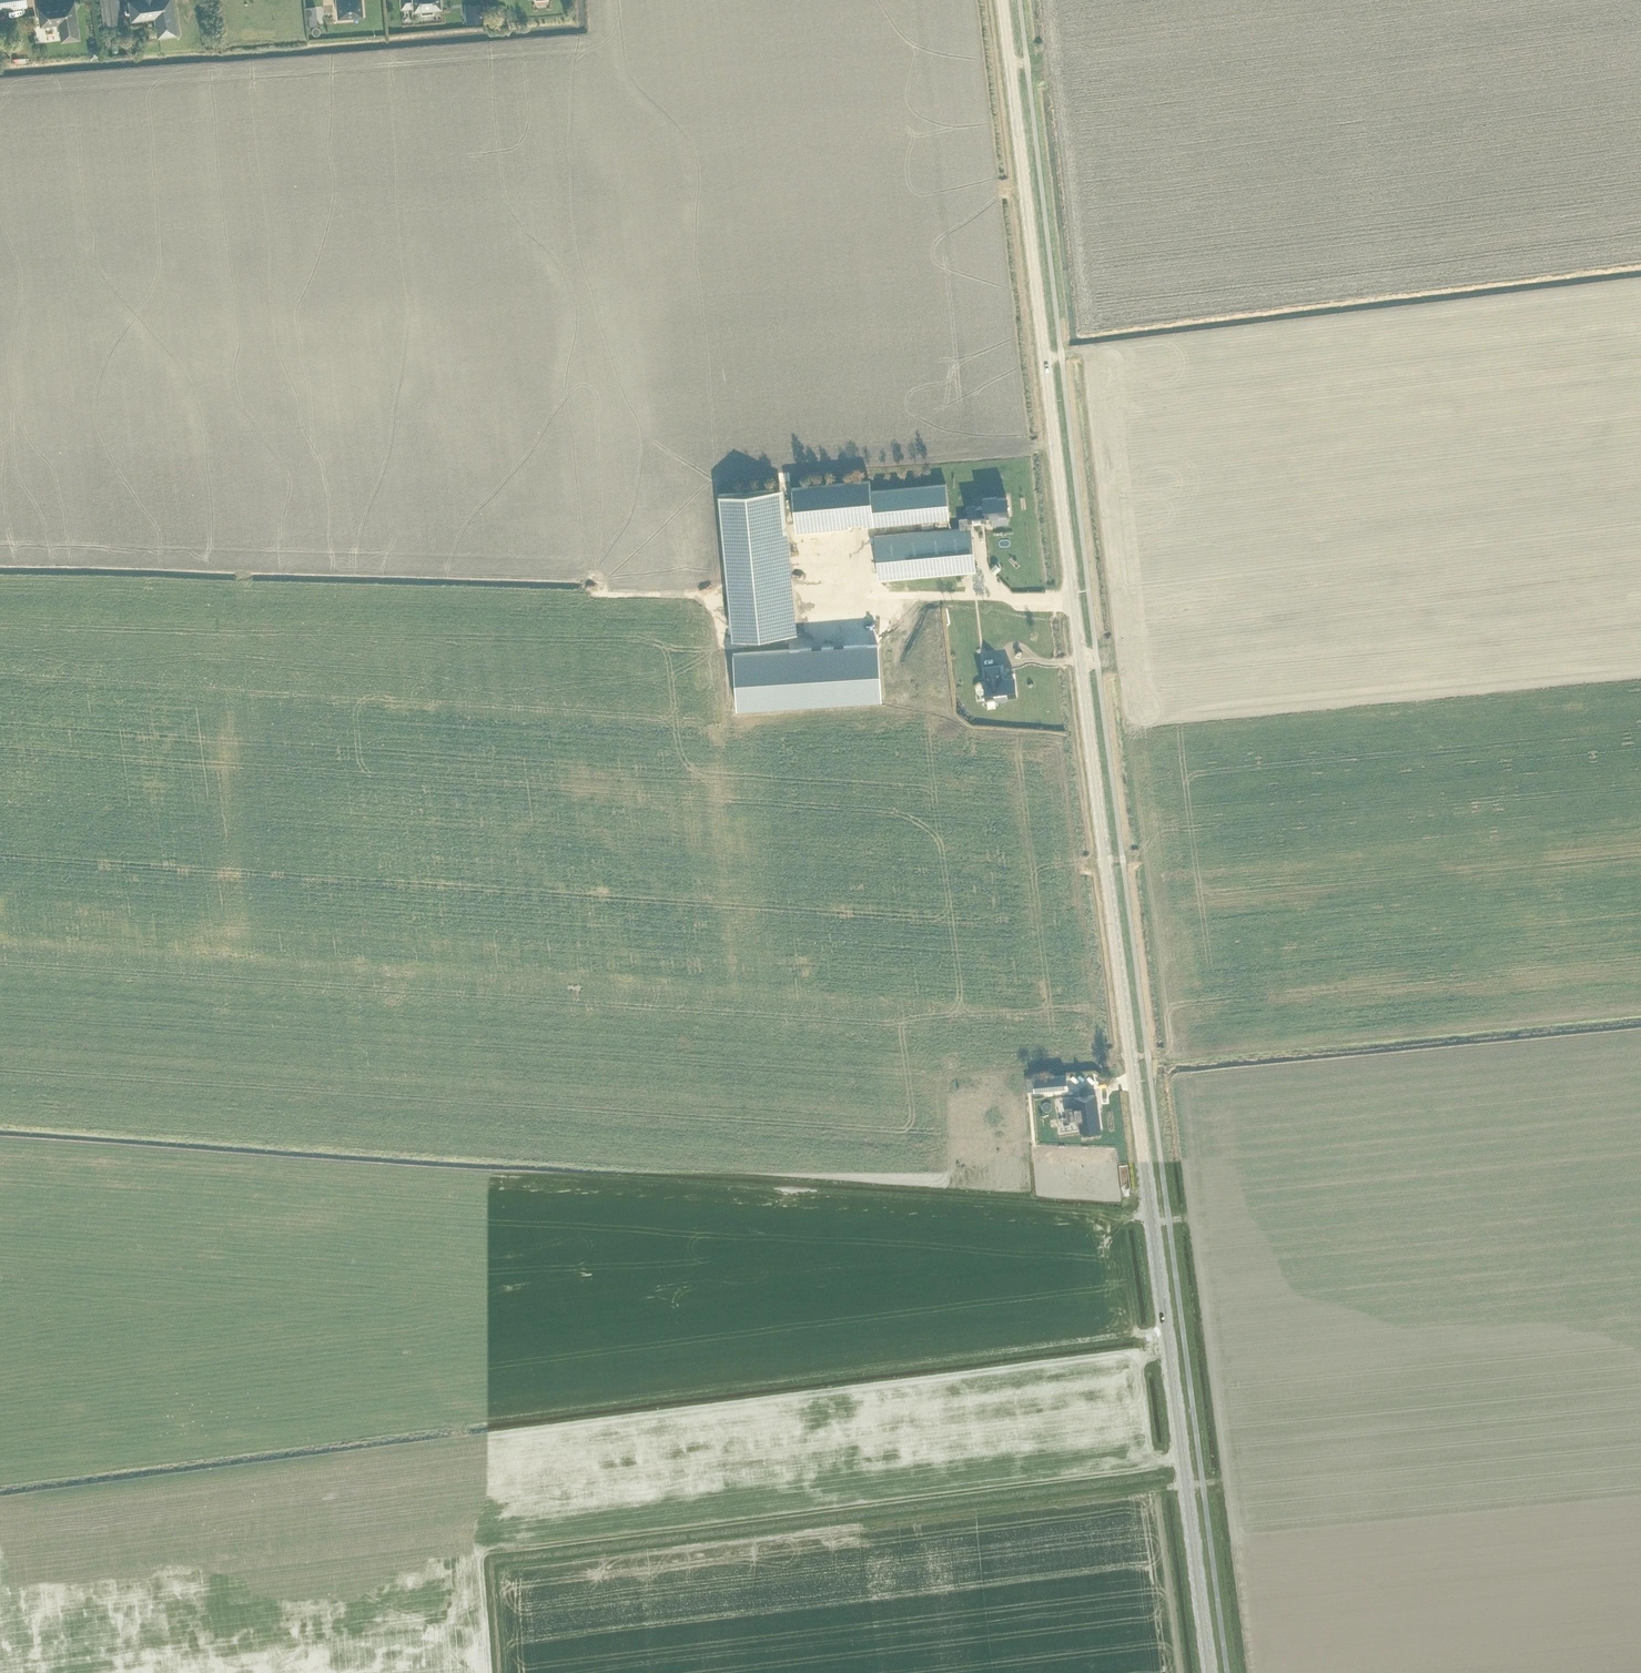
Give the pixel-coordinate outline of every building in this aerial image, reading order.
[(26,5),(26,0),(0,0),(0,8),(26,5)] [(103,23),(121,21),(118,0),(99,0),(103,23)] [(158,36),(176,33),(171,0),(140,0),(129,2),(132,19),(153,16),(156,18),(158,36)] [(338,15),(361,13),(360,0),(336,0),(338,15)] [(440,0),(399,0),(399,9),(412,8),(412,9),(419,8),(420,14),(433,12),(433,7),(441,6),(440,0)] [(78,39),(76,20),(73,2),(38,7),(41,25),(57,22),(60,41),(78,39)] [(480,2),(469,3),(471,21),(482,20),(480,2)] [(306,16),(316,15),(315,6),(305,7),(306,16)] [(946,483),(871,490),(870,480),(792,487),(796,531),(852,526),(852,524),(862,523),(862,526),(873,524),(873,523),(949,516),(946,483)] [(718,494),(732,638),(788,633),(774,488),(718,494)] [(879,580),(976,571),(971,526),(970,521),(985,520),(985,517),(1009,515),(1007,495),(997,496),(997,495),(982,497),(983,505),(967,506),(968,516),(959,517),(960,527),(875,534),(879,580)] [(865,637),(733,649),(738,705),(871,692),(865,637)] [(1015,675),(1002,677),(1000,663),(983,665),(985,679),(983,679),(985,700),(995,699),(997,700),(1007,699),(1008,697),(1017,696),(1015,675)] [(1033,1077),(1034,1090),(1067,1087),(1066,1074),(1033,1077)] [(1076,1105),(1065,1106),(1067,1119),(1078,1118),(1079,1118),(1080,1129),(1100,1126),(1096,1093),(1076,1096),(1077,1105),(1076,1105)]
